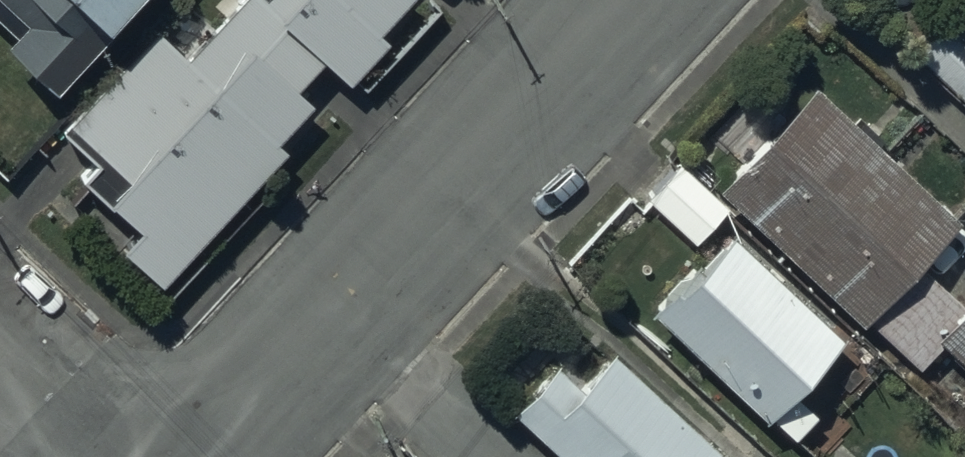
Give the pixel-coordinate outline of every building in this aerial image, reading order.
[(18,37),(8,48),(56,92),(143,0),(0,0),(0,20),(18,37)] [(187,58),(159,32),(68,130),(105,164),(91,180),(146,231),(127,252),(165,287),(290,153),(282,145),(318,107),(301,91),(324,66),(350,90),(393,43),(383,33),(414,0),(240,0),(187,58)] [(955,31),(964,40),(964,20),(955,31)] [(963,223),(819,88),(720,192),(865,327),(963,223)] [(728,209),(681,164),(649,199),(696,243),(728,209)] [(844,342),(733,238),(701,273),(696,268),(650,316),(768,427),(774,419),(795,439),(815,417),(792,397),(844,342)] [(935,345),(964,373),(964,313),(935,345)] [(614,357),(582,391),(556,367),(512,414),(559,456),(723,456),(614,357)]
